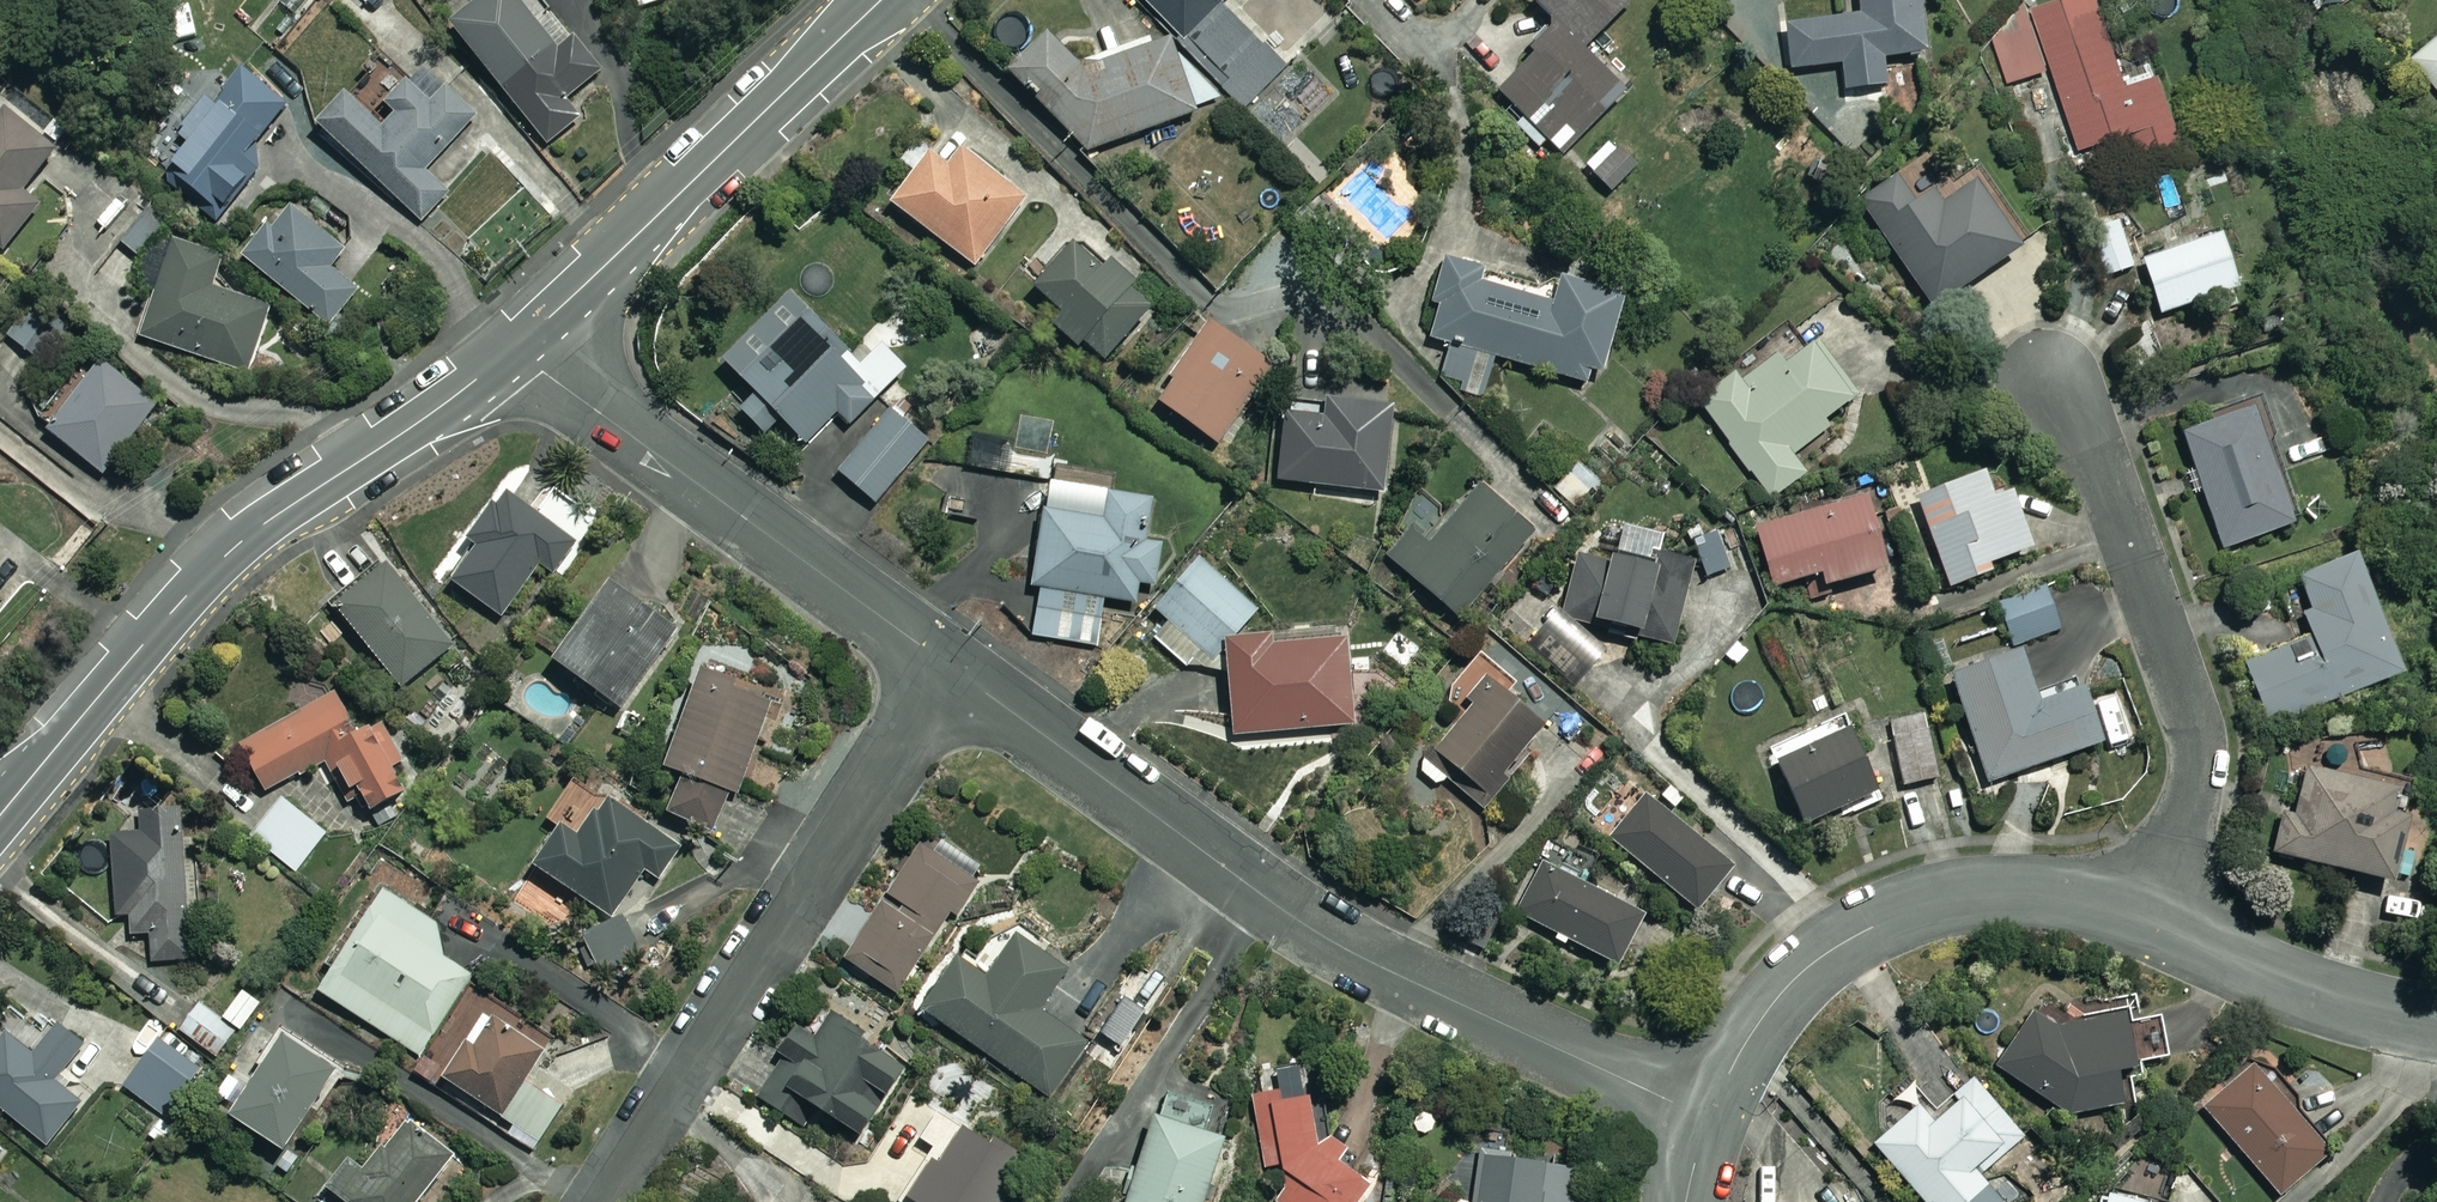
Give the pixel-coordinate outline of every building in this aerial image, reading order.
[(514,0),(485,0),(451,28),(547,145),(580,118),(565,99),(600,70),(572,36),(555,50),(514,0)] [(1243,107),(1283,70),(1219,2),(1221,0),(1143,0),(1243,107)] [(1531,0),(1555,25),(1529,51),(1535,57),(1498,94),(1559,156),(1622,93),(1580,51),(1632,0),(1531,0)] [(1837,18),(1786,24),(1790,70),(1842,64),(1845,91),(1884,87),(1881,59),(1926,54),(1920,0),(1836,0),(1837,18)] [(2099,0),(2057,0),(2038,6),(1988,44),(2009,82),(2054,68),(2080,148),(2132,130),(2140,152),(2184,137),(2163,74),(2128,85),(2099,0)] [(1085,75),(1046,33),(1009,68),(1086,153),(1194,111),(1168,42),(1085,75)] [(2413,57),(2436,86),(2436,37),(2413,57)] [(285,106),(240,70),(212,105),(204,99),(177,134),(192,146),(170,174),(220,214),(257,166),(245,157),(285,106)] [(477,120),(422,70),(375,121),(344,93),(315,124),(422,222),(448,194),(427,174),(477,120)] [(8,109),(0,118),(0,247),(3,250),(39,209),(20,192),(56,151),(8,109)] [(1637,170),(1608,142),(1585,167),(1614,195),(1637,170)] [(1030,197),(960,145),(945,165),(929,153),(890,205),(976,269),(1030,197)] [(1423,201),(1398,154),(1375,166),(1401,213),(1423,201)] [(1914,203),(1897,177),(1861,202),(1932,307),(2019,249),(1974,183),(1942,205),(1933,191),(1914,203)] [(179,223),(152,202),(120,244),(148,265),(179,223)] [(341,250),(289,207),(246,260),(328,327),(362,284),(333,260),(341,250)] [(2136,267),(2122,222),(2090,232),(2103,276),(2136,267)] [(2236,290),(2218,237),(2143,261),(2160,315),(2236,290)] [(1153,306),(1074,239),(1032,288),(1059,311),(1050,322),(1078,346),(1082,341),(1106,361),(1153,306)] [(220,256),(174,240),(140,336),(244,373),(267,308),(209,287),(220,256)] [(1317,278),(1276,243),(1213,318),(1254,352),(1317,278)] [(1481,270),(1443,260),(1432,304),(1439,305),(1430,340),(1450,345),(1441,380),(1484,391),(1491,360),(1599,388),(1624,292),(1558,275),(1551,302),(1477,283),(1481,270)] [(836,413),(851,427),(905,369),(880,346),(862,366),(786,295),(722,363),(756,394),(740,412),(765,435),(779,420),(806,445),(836,413)] [(46,336),(19,314),(3,334),(30,356),(46,336)] [(1271,368),(1205,324),(1154,401),(1219,445),(1271,368)] [(1855,397),(1816,344),(1784,367),(1776,356),(1740,382),(1734,373),(1697,400),(1770,499),(1805,473),(1791,454),(1826,428),(1821,422),(1855,397)] [(156,408),(102,363),(47,428),(101,474),(156,408)] [(1390,407),(1325,401),(1323,419),(1284,415),(1278,483),(1382,492),(1390,407)] [(2299,522),(2257,403),(2181,430),(2222,549),(2299,522)] [(930,449),(891,412),(837,470),(876,506),(930,449)] [(1048,480),(1054,452),(972,436),(967,463),(1048,480)] [(1151,503),(1115,497),(1120,469),(1058,458),(1054,486),(1048,485),(1030,588),(1041,590),(1033,635),(1092,646),(1100,599),(1136,605),(1140,582),(1154,584),(1162,541),(1145,538),(1151,503)] [(1991,501),(1982,473),(1917,496),(1949,588),(1989,574),(1986,566),(2030,551),(2010,494),(1991,501)] [(1532,532),(1479,487),(1449,522),(1428,504),(1385,555),(1459,618),(1532,532)] [(573,544),(502,493),(468,540),(474,544),(448,580),(500,617),(539,561),(554,572),(573,544)] [(1882,571),(1863,501),(1758,530),(1774,588),(1820,575),(1824,587),(1882,571)] [(1657,550),(1654,564),(1577,547),(1563,616),(1637,631),(1635,638),(1671,645),(1690,558),(1657,550)] [(2359,555),(2298,577),(2310,610),(2300,614),(2307,634),(2243,657),(2266,721),(2400,674),(2359,555)] [(1223,644),(1231,643),(1262,611),(1203,557),(1152,611),(1167,625),(1152,641),(1181,669),(1224,672),(1223,644)] [(451,648),(385,566),(335,606),(400,688),(451,648)] [(677,627),(610,579),(551,660),(618,708),(677,627)] [(2060,629),(2045,589),(2000,605),(2014,646),(2060,629)] [(1223,644),(1224,672),(1230,737),(1358,727),(1350,634),(1231,643),(1223,644)] [(2035,699),(2019,651),(1950,674),(1986,782),(2099,744),(2079,684),(2035,699)] [(1512,677),(1476,653),(1444,700),(1463,713),(1434,756),(1494,796),(1542,724),(1500,696),(1512,677)] [(733,683),(699,670),(664,768),(681,774),(667,814),(713,831),(726,794),(735,797),(770,703),(731,688),(733,683)] [(358,731),(337,694),(240,748),(266,794),(331,756),(364,815),(419,784),(382,718),(358,731)] [(1941,777),(1927,714),(1889,723),(1903,785),(1941,777)] [(1878,792),(1850,730),(1777,762),(1804,824),(1878,792)] [(2395,790),(2305,769),(2294,816),(2282,813),(2272,854),(2391,882),(2406,820),(2389,816),(2395,790)] [(327,835),(283,799),(253,836),(297,872),(327,835)] [(1729,869),(1649,799),(1613,840),(1693,910),(1729,869)] [(676,848),(607,801),(579,841),(562,829),(536,867),(608,917),(642,869),(656,878),(676,848)] [(190,959),(181,806),(138,808),(140,834),(112,836),(116,917),(131,916),(132,935),(151,934),(153,961),(190,959)] [(980,878),(925,840),(843,958),(894,993),(951,910),(955,913),(980,878)] [(1639,916),(1544,868),(1519,917),(1614,965),(1639,916)] [(439,928),(383,892),(319,991),(419,1055),(471,975),(445,958),(439,928)] [(639,954),(622,919),(582,939),(599,973),(639,954)] [(1069,967),(1017,932),(986,979),(958,960),(923,1012),(1053,1099),(1089,1044),(1039,1011),(1069,967)] [(1168,985),(1134,963),(1092,1027),(1126,1050),(1168,985)] [(262,1002),(244,990),(222,1021),(199,1005),(181,1031),(221,1059),(262,1002)] [(542,1050),(469,1001),(425,1067),(536,1141),(559,1106),(522,1081),(542,1050)] [(2053,1028),(2028,1010),(1990,1063),(2064,1115),(2132,1104),(2122,1066),(2168,1057),(2160,1016),(2128,1022),(2126,1014),(2053,1028)] [(859,1139),(907,1067),(831,1014),(814,1040),(798,1030),(755,1095),(798,1123),(809,1106),(859,1139)] [(58,1026),(34,1057),(7,1036),(0,1045),(0,1110),(46,1146),(80,1103),(53,1082),(82,1045),(58,1026)] [(337,1070),(282,1034),(228,1116),(283,1152),(337,1070)] [(2332,1151),(2258,1064),(2204,1110),(2279,1197),(2332,1151)] [(1972,1080),(1948,1101),(1953,1107),(1932,1125),(1917,1107),(1874,1144),(1924,1201),(1999,1201),(1977,1176),(2022,1138),(1972,1080)] [(1262,1168),(1271,1200),(1274,1201),(1348,1201),(1372,1162),(1330,1140),(1310,1097),(1255,1102),(1262,1168)] [(936,1113),(919,1142),(931,1149),(903,1197),(910,1201),(999,1201),(1021,1165),(936,1113)] [(1153,1118),(1126,1201),(1205,1201),(1224,1140),(1153,1118)] [(409,1123),(370,1174),(349,1158),(326,1188),(344,1201),(415,1201),(451,1155),(409,1123)] [(1480,1151),(1473,1201),(1574,1201),(1579,1170),(1514,1161),(1515,1156),(1480,1151)]
